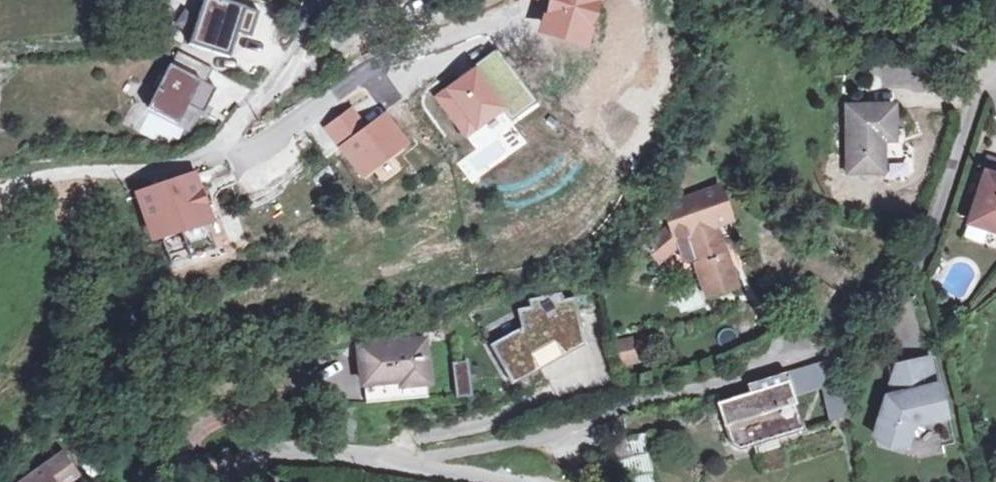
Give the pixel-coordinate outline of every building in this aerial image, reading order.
[(217,0),(206,0),(191,47),(228,58),(235,36),(254,42),(263,14),(217,0)] [(555,0),(526,0),(553,8),(555,0)] [(553,8),(544,37),(592,52),(608,0),(555,0),(553,8)] [(500,55),(476,73),(509,116),(516,125),(540,107),(500,55)] [(886,167),(885,125),(896,123),(895,71),(844,69),(843,166),(886,167)] [(218,94),(172,71),(150,115),(182,131),(192,111),(206,117),(218,94)] [(509,116),(476,73),(437,102),(470,145),(509,116)] [(355,112),(326,133),(340,150),(368,130),(355,112)] [(386,116),(368,130),(340,150),(364,184),(411,150),(386,116)] [(159,235),(201,219),(206,217),(189,170),(137,189),(154,237),(159,235)] [(982,223),(995,227),(995,176),(982,223)] [(680,237),(693,255),(705,249),(732,294),(763,275),(738,233),(751,225),(728,186),(722,184),(675,212),(688,233),(680,237)] [(201,219),(159,235),(171,260),(210,243),(201,219)] [(693,255),(680,237),(660,262),(677,275),(693,255)] [(508,386),(581,345),(573,299),(561,301),(559,295),(527,301),(529,309),(516,312),(519,328),(487,347),(508,386)] [(623,366),(640,359),(630,334),(612,341),(623,366)] [(428,387),(425,340),(354,345),(358,390),(394,385),(396,390),(428,387)] [(464,358),(449,361),(454,394),(470,391),(464,358)] [(797,392),(823,382),(833,419),(855,413),(837,358),(793,371),(794,382),(726,401),(739,447),(808,426),(797,392)] [(901,398),(894,400),(885,439),(918,446),(920,435),(926,434),(931,429),(931,423),(951,416),(932,358),(908,365),(917,392),(901,398)] [(908,365),(893,370),(901,398),(917,392),(908,365)] [(326,372),(328,400),(357,399),(356,370),(326,372)] [(643,431),(615,439),(625,481),(657,481),(643,431)] [(784,445),(764,452),(770,471),(790,465),(784,445)] [(65,478),(76,469),(61,446),(12,481),(68,481),(65,478)]
